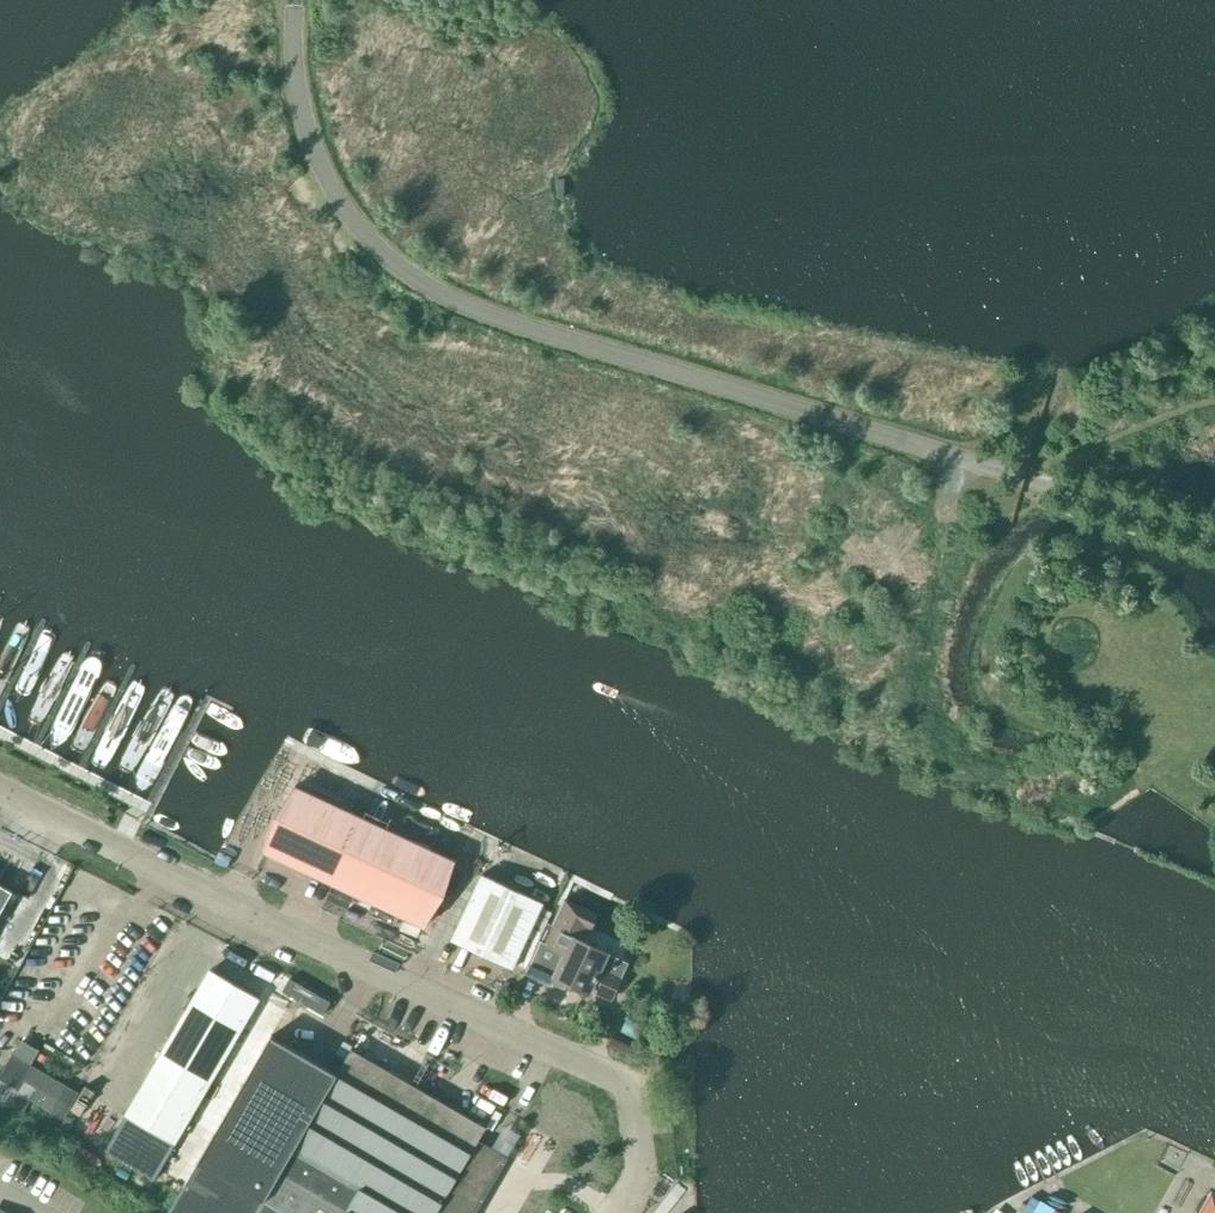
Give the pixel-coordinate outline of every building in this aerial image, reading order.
[(383,821),(333,798),(324,819),(291,804),(271,848),(427,920),(447,876),(373,842),(383,821)] [(451,940),(512,968),(515,962),(526,967),(538,942),(551,913),(541,908),(543,903),(482,874),(451,940)] [(13,892),(0,885),(0,914),(13,892)] [(538,942),(526,967),(523,974),(550,986),(554,977),(589,993),(591,989),(611,999),(628,963),(579,940),(584,928),(558,915),(544,944),(538,942)] [(161,1170),(175,1144),(259,999),(209,970),(125,1115),(111,1141),(161,1170)] [(645,1042),(654,1020),(630,1010),(621,1032),(645,1042)] [(271,1036),(168,1212),(476,1212),(508,1158),(478,1140),(485,1128),(351,1050),(337,1075),(271,1036)] [(61,1094),(65,1085),(11,1053),(0,1073),(0,1101),(23,1114),(30,1100),(62,1119),(57,1128),(70,1135),(84,1109),(73,1102),(74,1101),(61,1094)] [(1211,1192),(1200,1212),(1214,1212),(1214,1194),(1211,1192)]
